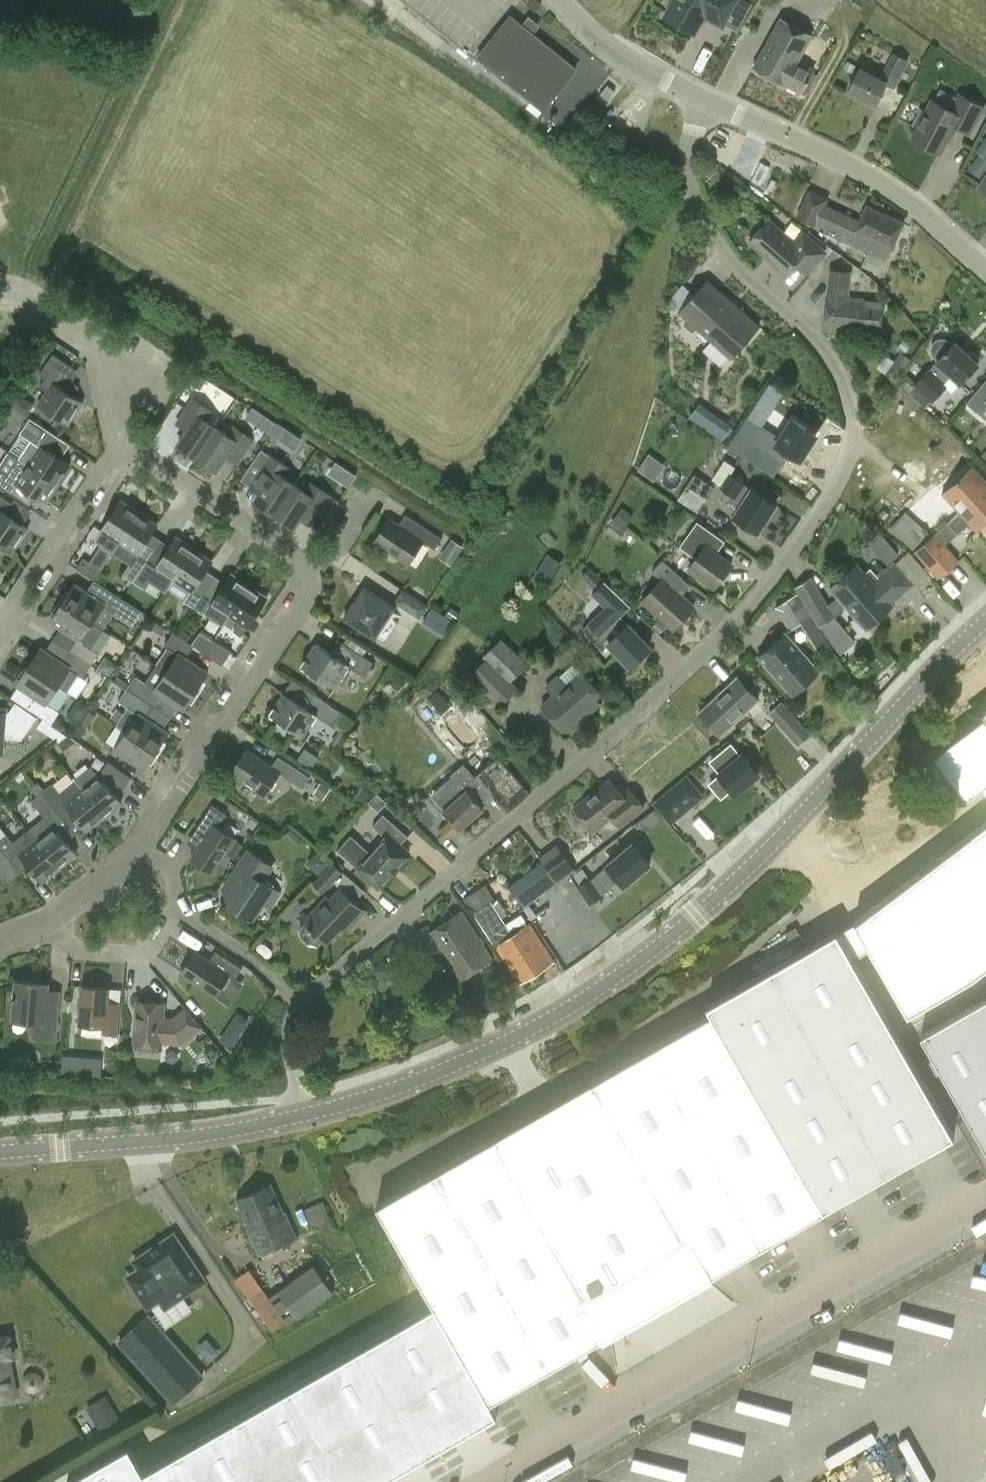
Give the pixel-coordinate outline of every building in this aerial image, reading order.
[(664,18),(693,34),(703,16),(722,26),(737,0),(669,0),(666,5),(669,9),(664,18)] [(543,110),(576,69),(510,16),(478,57),(543,110)] [(800,94),(814,70),(798,61),(812,36),(780,19),(753,67),(800,94)] [(848,93),(875,106),(886,85),(893,89),(908,61),(893,54),(881,79),(860,69),(848,93)] [(947,140),(949,141),(956,127),(970,134),(984,108),(959,95),(951,110),(932,100),(911,138),(940,154),(947,140)] [(967,169),(977,175),(985,161),(985,134),(976,149),(979,151),(967,169)] [(764,179),(770,167),(760,162),(751,181),(761,186),(762,184),(772,189),(774,184),(764,179)] [(825,232),(867,252),(861,266),(879,275),(903,223),(866,206),(859,222),(825,206),(828,199),(809,191),(797,217),(815,225),(816,224),(826,229),(825,232)] [(798,265),(808,274),(827,253),(803,232),(794,242),(768,219),(748,243),(788,277),(798,265)] [(861,331),(880,333),(883,303),(865,301),(865,299),(848,297),(850,272),(830,270),(823,330),(861,334),(861,331)] [(706,281),(678,313),(731,359),(759,328),(706,281)] [(935,362),(937,364),(931,370),(929,368),(919,379),(909,370),(897,383),(908,392),(907,392),(925,409),(931,402),(932,403),(946,388),(952,392),(959,384),(978,363),(955,342),(952,344),(949,341),(945,338),(939,338),(935,340),(931,344),(930,348),(931,353),(934,358),(937,361),(935,362)] [(901,352),(885,374),(897,382),(912,360),(901,352)] [(39,387),(47,391),(38,405),(68,425),(83,403),(59,387),(73,367),(52,354),(46,365),(39,375),(44,378),(39,387)] [(201,390),(207,380),(195,373),(190,383),(201,390)] [(966,403),(977,412),(985,401),(985,379),(966,403)] [(177,446),(196,459),(217,428),(206,421),(211,412),(192,399),(185,410),(196,417),(177,446)] [(806,424),(814,412),(799,402),(791,414),(806,424)] [(250,405),(243,415),(294,448),(300,438),(250,405)] [(722,443),(732,428),(710,412),(699,428),(722,443)] [(748,416),(728,447),(773,476),(788,453),(799,460),(815,435),(793,420),(781,438),(748,416)] [(70,466),(60,460),(70,445),(30,418),(20,434),(30,441),(18,458),(58,484),(70,466)] [(228,435),(217,428),(196,459),(216,471),(235,442),(245,450),(252,439),(233,427),(228,435)] [(249,469),(257,474),(268,481),(254,502),(274,515),(294,484),(283,477),(289,469),(261,450),(249,469)] [(637,469),(654,480),(665,463),(648,452),(637,469)] [(58,484),(18,458),(8,474),(0,469),(0,486),(12,494),(19,485),(45,503),(58,484)] [(730,502),(740,509),(734,518),(757,533),(776,505),(745,485),(746,483),(731,474),(736,467),(724,460),(712,479),(721,485),(719,488),(733,497),(730,502)] [(348,483),(354,472),(332,461),(327,473),(348,483)] [(959,512),(947,523),(957,534),(969,523),(977,532),(985,524),(985,482),(971,466),(942,493),(959,512)] [(694,474),(686,485),(707,499),(715,488),(694,474)] [(307,507),(327,520),(339,502),(311,483),(305,492),(294,484),(274,515),(293,528),(307,507)] [(13,551),(28,529),(11,518),(17,508),(0,497),(0,542),(13,551)] [(101,531),(96,538),(95,541),(113,552),(139,513),(121,501),(101,531)] [(622,507),(613,519),(624,527),(633,515),(622,507)] [(914,551),(929,533),(905,511),(889,528),(914,551)] [(155,548),(146,542),(157,525),(139,513),(113,552),(130,564),(123,575),(133,582),(139,572),(155,548)] [(408,564),(424,540),(436,548),(442,538),(405,514),(399,525),(389,518),(374,542),(408,564)] [(613,519),(604,531),(618,541),(626,529),(624,527),(613,519)] [(697,521),(679,546),(696,559),(688,570),(714,589),(732,564),(710,548),(719,537),(697,521)] [(868,543),(887,565),(899,554),(879,532),(868,543)] [(935,533),(913,552),(937,579),(959,560),(935,533)] [(157,569),(174,580),(194,549),(176,537),(165,554),(155,548),(139,572),(151,579),(157,569)] [(439,558),(451,566),(464,547),(451,539),(439,558)] [(216,576),(207,570),(213,561),(194,549),(174,580),(167,590),(195,608),(216,576)] [(549,580),(561,562),(548,554),(536,572),(549,580)] [(76,568),(94,580),(101,570),(83,558),(76,568)] [(661,580),(642,601),(674,630),(694,608),(673,588),(683,577),(662,559),(652,571),(661,580)] [(829,587),(837,597),(828,605),(811,577),(795,587),(798,593),(819,627),(835,617),(846,606),(867,630),(894,605),(892,603),(913,584),(894,563),(877,577),(870,569),(866,573),(856,563),(829,587)] [(593,589),(602,579),(590,567),(581,577),(593,589)] [(223,626),(229,616),(249,585),(231,573),(225,583),(216,576),(195,608),(205,615),(205,614),(223,626)] [(650,648),(629,625),(629,624),(621,616),(629,609),(605,582),(592,595),(604,607),(587,623),(599,637),(601,635),(608,643),(607,643),(630,667),(650,648)] [(75,585),(63,603),(92,622),(104,604),(75,585)] [(229,616),(239,623),(233,632),(241,637),(247,628),(267,598),(249,585),(229,616)] [(343,619),(374,639),(395,608),(364,588),(343,619)] [(420,619),(428,606),(402,590),(394,602),(420,619)] [(819,654),(831,648),(821,630),(819,627),(798,593),(775,608),(789,631),(801,624),(819,654)] [(107,607),(131,624),(141,610),(116,594),(107,607)] [(92,622),(63,603),(51,621),(61,628),(53,640),(70,651),(76,655),(91,665),(100,653),(92,648),(103,630),(92,622)] [(450,608),(446,614),(454,619),(458,614),(450,608)] [(156,665),(166,672),(196,691),(208,673),(186,659),(194,647),(186,642),(178,636),(173,632),(164,645),(167,647),(156,665)] [(758,657),(792,696),(820,671),(785,633),(758,657)] [(482,656),(485,659),(468,676),(499,708),(519,689),(511,681),(528,665),(501,638),(482,656)] [(58,686),(67,692),(78,674),(83,677),(91,665),(76,655),(70,651),(53,640),(45,652),(41,649),(29,667),(58,686)] [(231,652),(213,640),(204,653),(222,666),(231,652)] [(338,640),(329,653),(315,644),(301,666),(335,688),(349,667),(365,676),(373,663),(338,640)] [(580,671),(573,664),(559,676),(558,674),(544,686),(553,696),(541,706),(566,734),(605,699),(580,671)] [(53,693),(58,686),(29,667),(17,685),(39,699),(31,711),(43,719),(52,725),(61,712),(54,707),(57,703),(53,693)] [(166,672),(155,688),(135,675),(126,689),(154,707),(162,695),(184,709),(196,691),(166,672)] [(396,672),(388,682),(396,688),(404,678),(396,672)] [(758,700),(737,677),(698,713),(720,736),(758,700)] [(156,751),(168,733),(146,719),(154,707),(126,689),(119,701),(128,707),(116,725),(126,732),(156,751)] [(283,693),(270,714),(279,721),(277,724),(291,733),(293,730),(303,736),(317,716),(329,724),(338,710),(314,694),(305,708),(283,693)] [(923,755),(961,806),(985,787),(985,698),(974,707),(978,713),(923,755)] [(811,734),(781,701),(768,712),(798,746),(811,734)] [(2,738),(22,739),(37,717),(15,703),(8,713),(4,713),(5,710),(0,710),(0,753),(1,753),(2,738)] [(73,733),(80,738),(96,716),(88,711),(73,733)] [(144,769),(156,751),(126,732),(115,749),(144,769)] [(465,792),(443,811),(459,829),(483,807),(473,796),(483,787),(506,814),(530,793),(498,756),(498,757),(484,743),(462,764),(464,765),(451,776),(465,792)] [(742,755),(741,756),(731,744),(719,753),(729,765),(718,774),(734,794),(758,774),(742,755)] [(264,796),(280,772),(303,788),(310,777),(278,756),(272,766),(246,750),(231,774),(264,796)] [(121,803),(109,789),(117,783),(124,788),(132,778),(108,762),(98,775),(91,766),(74,780),(81,789),(104,817),(121,803)] [(655,803),(671,823),(702,796),(686,777),(655,803)] [(574,808),(577,811),(575,813),(571,818),(571,823),(573,828),(577,831),(583,831),(590,828),(593,832),(611,817),(620,828),(644,808),(629,789),(622,794),(610,779),(574,808)] [(87,831),(104,817),(81,789),(74,780),(59,792),(52,784),(41,793),(67,825),(76,818),(87,831)] [(36,840),(59,868),(76,854),(58,832),(67,825),(41,793),(31,801),(44,817),(28,829),(36,840)] [(243,845),(218,828),(227,814),(212,805),(198,826),(208,833),(191,859),(212,873),(226,853),(234,858),(243,845)] [(386,838),(372,853),(351,834),(338,849),(379,887),(391,874),(392,875),(399,867),(398,866),(410,853),(401,845),(409,836),(384,814),(373,826),(386,838)] [(854,922),(908,1015),(973,977),(985,968),(985,822),(854,922)] [(290,830),(285,835),(291,841),(296,835),(290,830)] [(20,874),(29,867),(42,882),(59,868),(36,840),(21,852),(6,834),(3,837),(0,833),(0,849),(20,874)] [(539,857),(543,862),(558,881),(559,883),(576,870),(557,844),(539,857)] [(591,877),(576,887),(589,905),(601,896),(619,880),(624,886),(625,884),(627,886),(635,880),(633,878),(650,864),(633,844),(607,866),(592,878),(591,877)] [(4,887),(20,874),(0,849),(0,882),(4,887)] [(277,891),(272,888),(275,884),(267,879),(265,882),(263,881),(272,867),(248,850),(233,873),(244,881),(228,905),(252,921),(264,904),(267,906),(277,891)] [(588,875),(606,861),(599,851),(581,865),(588,875)] [(543,862),(509,887),(523,907),(558,881),(543,862)] [(314,883),(323,891),(342,872),(332,864),(314,883)] [(527,926),(513,935),(507,925),(491,901),(495,899),(485,884),(466,896),(521,983),(552,963),(528,925),(527,926)] [(305,923),(299,929),(301,937),(304,941),(308,944),(313,946),(317,946),(323,940),(326,943),(344,923),(348,927),(364,911),(341,888),(330,900),(327,897),(308,917),(305,914),(300,918),(305,923)] [(291,918),(303,903),(295,897),(283,912),(291,918)] [(549,901),(529,915),(563,968),(584,955),(549,901)] [(492,959),(462,911),(429,932),(426,926),(410,936),(425,959),(438,951),(457,981),(492,959)] [(520,916),(507,925),(513,935),(527,926),(520,916)] [(711,1013),(377,1204),(490,1401),(825,1210),(954,1135),(837,932),(707,1007),(711,1013)] [(216,951),(209,961),(195,952),(181,973),(215,996),(229,974),(236,979),(243,969),(216,951)] [(34,1022),(33,1037),(55,1039),(59,992),(48,991),(48,984),(16,981),(12,1020),(34,1022)] [(104,1026),(104,1033),(116,1034),(118,1009),(106,1008),(107,989),(83,987),(80,1024),(104,1026)] [(921,1034),(985,1148),(985,997),(921,1034)] [(134,1043),(161,1045),(162,1043),(181,1045),(202,1027),(185,1008),(173,1018),(163,1017),(164,1003),(137,1001),(134,1043)] [(223,1033),(220,1037),(221,1043),(229,1049),(235,1041),(223,1033)] [(63,1056),(61,1073),(81,1075),(82,1057),(63,1056)] [(236,1198),(249,1228),(247,1228),(259,1254),(296,1237),(285,1212),(283,1212),(270,1183),(236,1198)] [(304,1209),(311,1224),(330,1216),(323,1200),(304,1209)] [(133,1275),(132,1280),(148,1305),(160,1297),(165,1304),(203,1280),(173,1235),(135,1260),(141,1269),(133,1275)] [(269,1296),(249,1268),(235,1278),(273,1331),(286,1322),(288,1324),(334,1291),(314,1263),(277,1290),(278,1290),(269,1296)] [(149,1315),(119,1342),(173,1402),(203,1375),(149,1315)] [(16,1395),(9,1357),(13,1356),(9,1335),(0,1337),(0,1398),(16,1395)] [(688,1428),(686,1435),(731,1449),(733,1442),(688,1428)] [(865,1433),(817,1456),(822,1466),(870,1442),(865,1433)]
